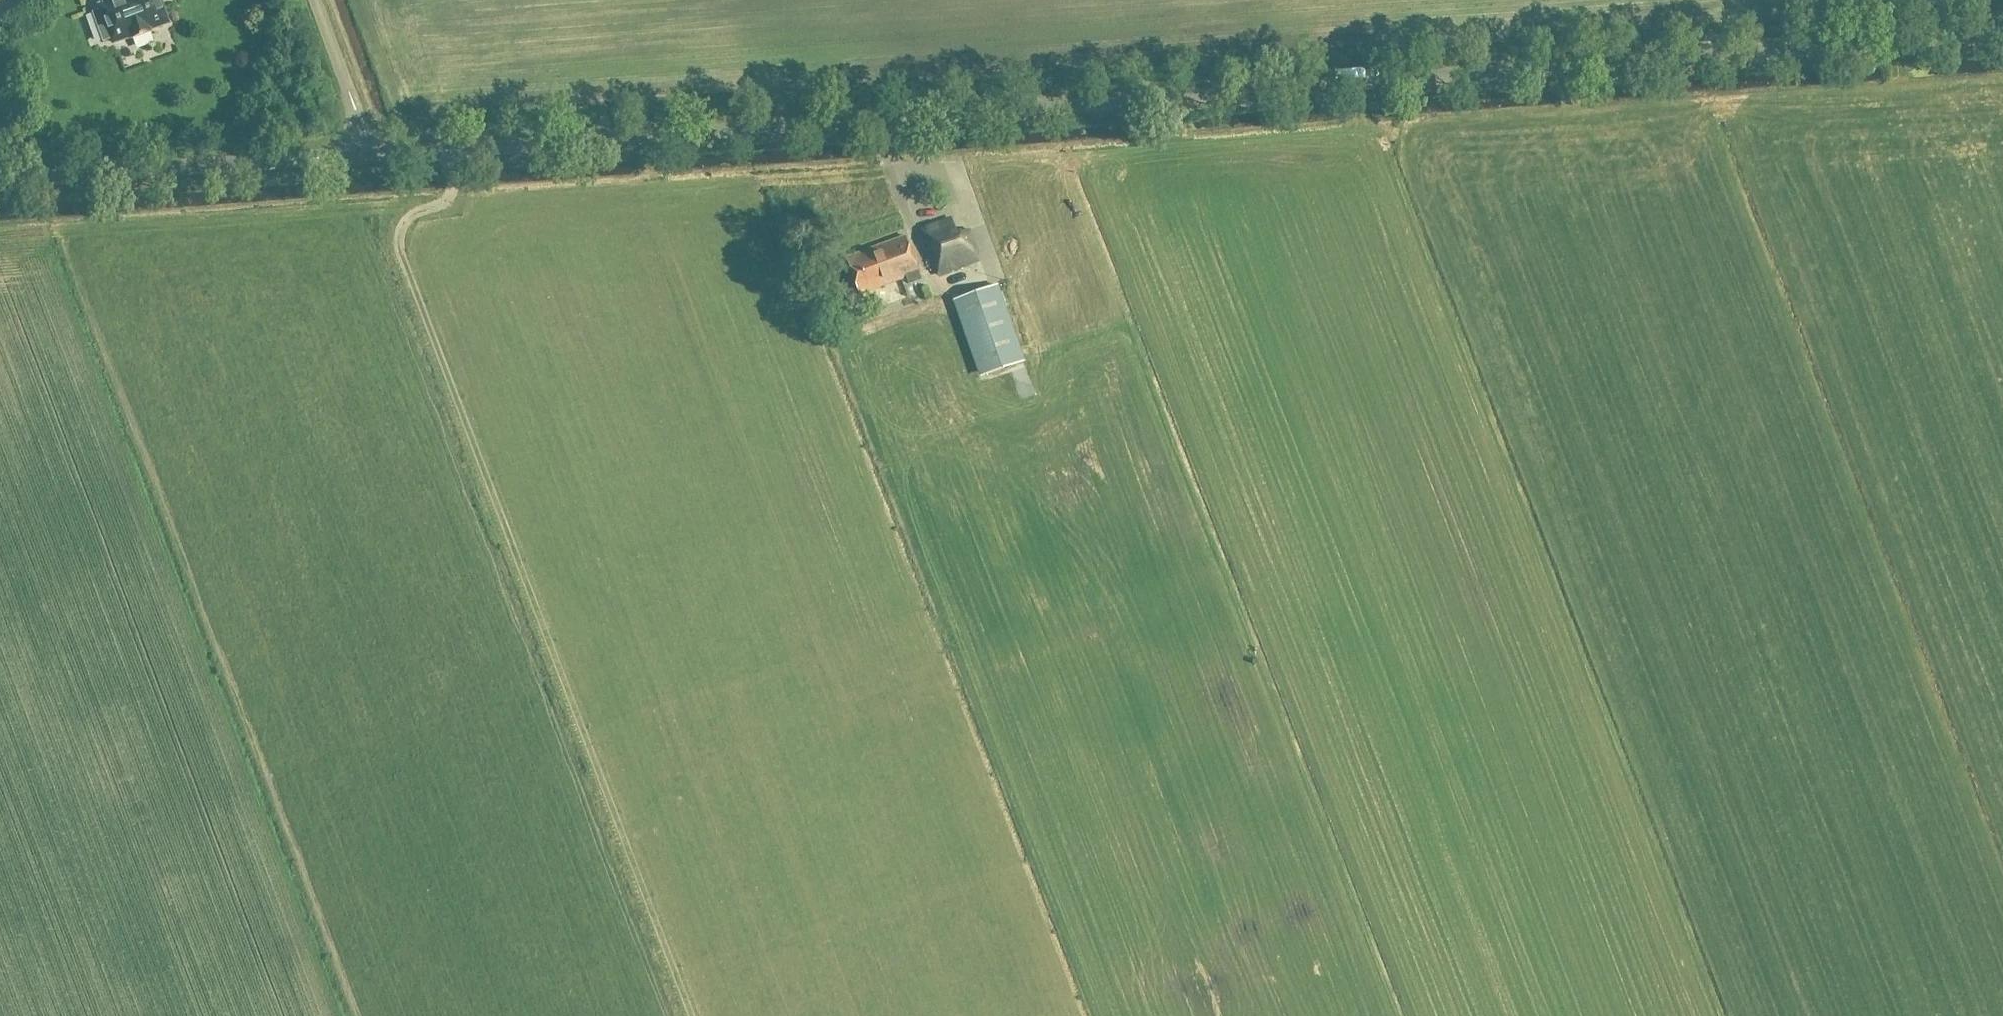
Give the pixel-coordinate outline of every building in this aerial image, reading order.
[(103,42),(112,39),(113,43),(168,23),(160,0),(110,0),(110,1),(100,5),(101,9),(92,12),(103,42)] [(951,217),(918,230),(936,276),(980,260),(967,231),(961,233),(961,231),(957,232),(951,217)] [(905,236),(846,259),(860,295),(905,278),(908,285),(920,281),(918,273),(919,273),(905,236)] [(997,284),(960,298),(987,373),(1025,359),(997,284)]
